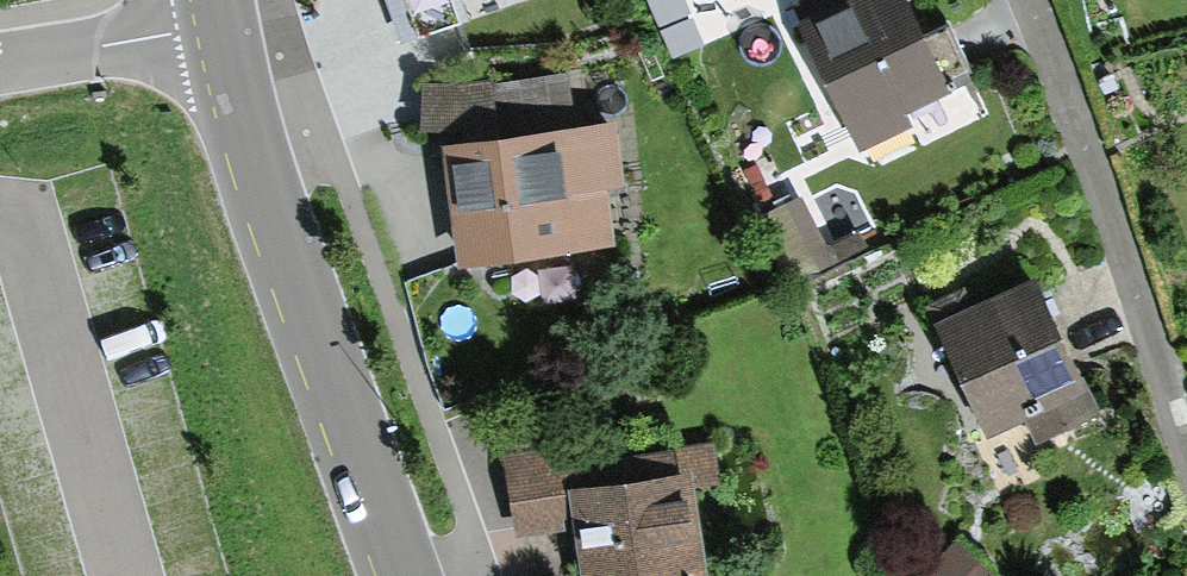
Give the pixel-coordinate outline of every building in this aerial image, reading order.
[(416,30),(460,15),(455,0),(405,0),(416,30)] [(704,31),(738,15),(731,0),(689,0),(704,31)] [(910,120),(903,106),(949,85),(910,0),(805,0),(796,4),(862,143),(910,120)] [(928,36),(956,99),(984,86),(956,24),(928,36)] [(615,184),(608,122),(441,140),(454,255),(602,239),(596,187),(615,184)] [(1035,270),(931,316),(981,430),(1086,384),(1035,270)] [(498,450),(508,529),(567,522),(573,575),(702,575),(688,466),(566,480),(561,443),(498,450)] [(952,537),(910,575),(989,575),(952,537)]
